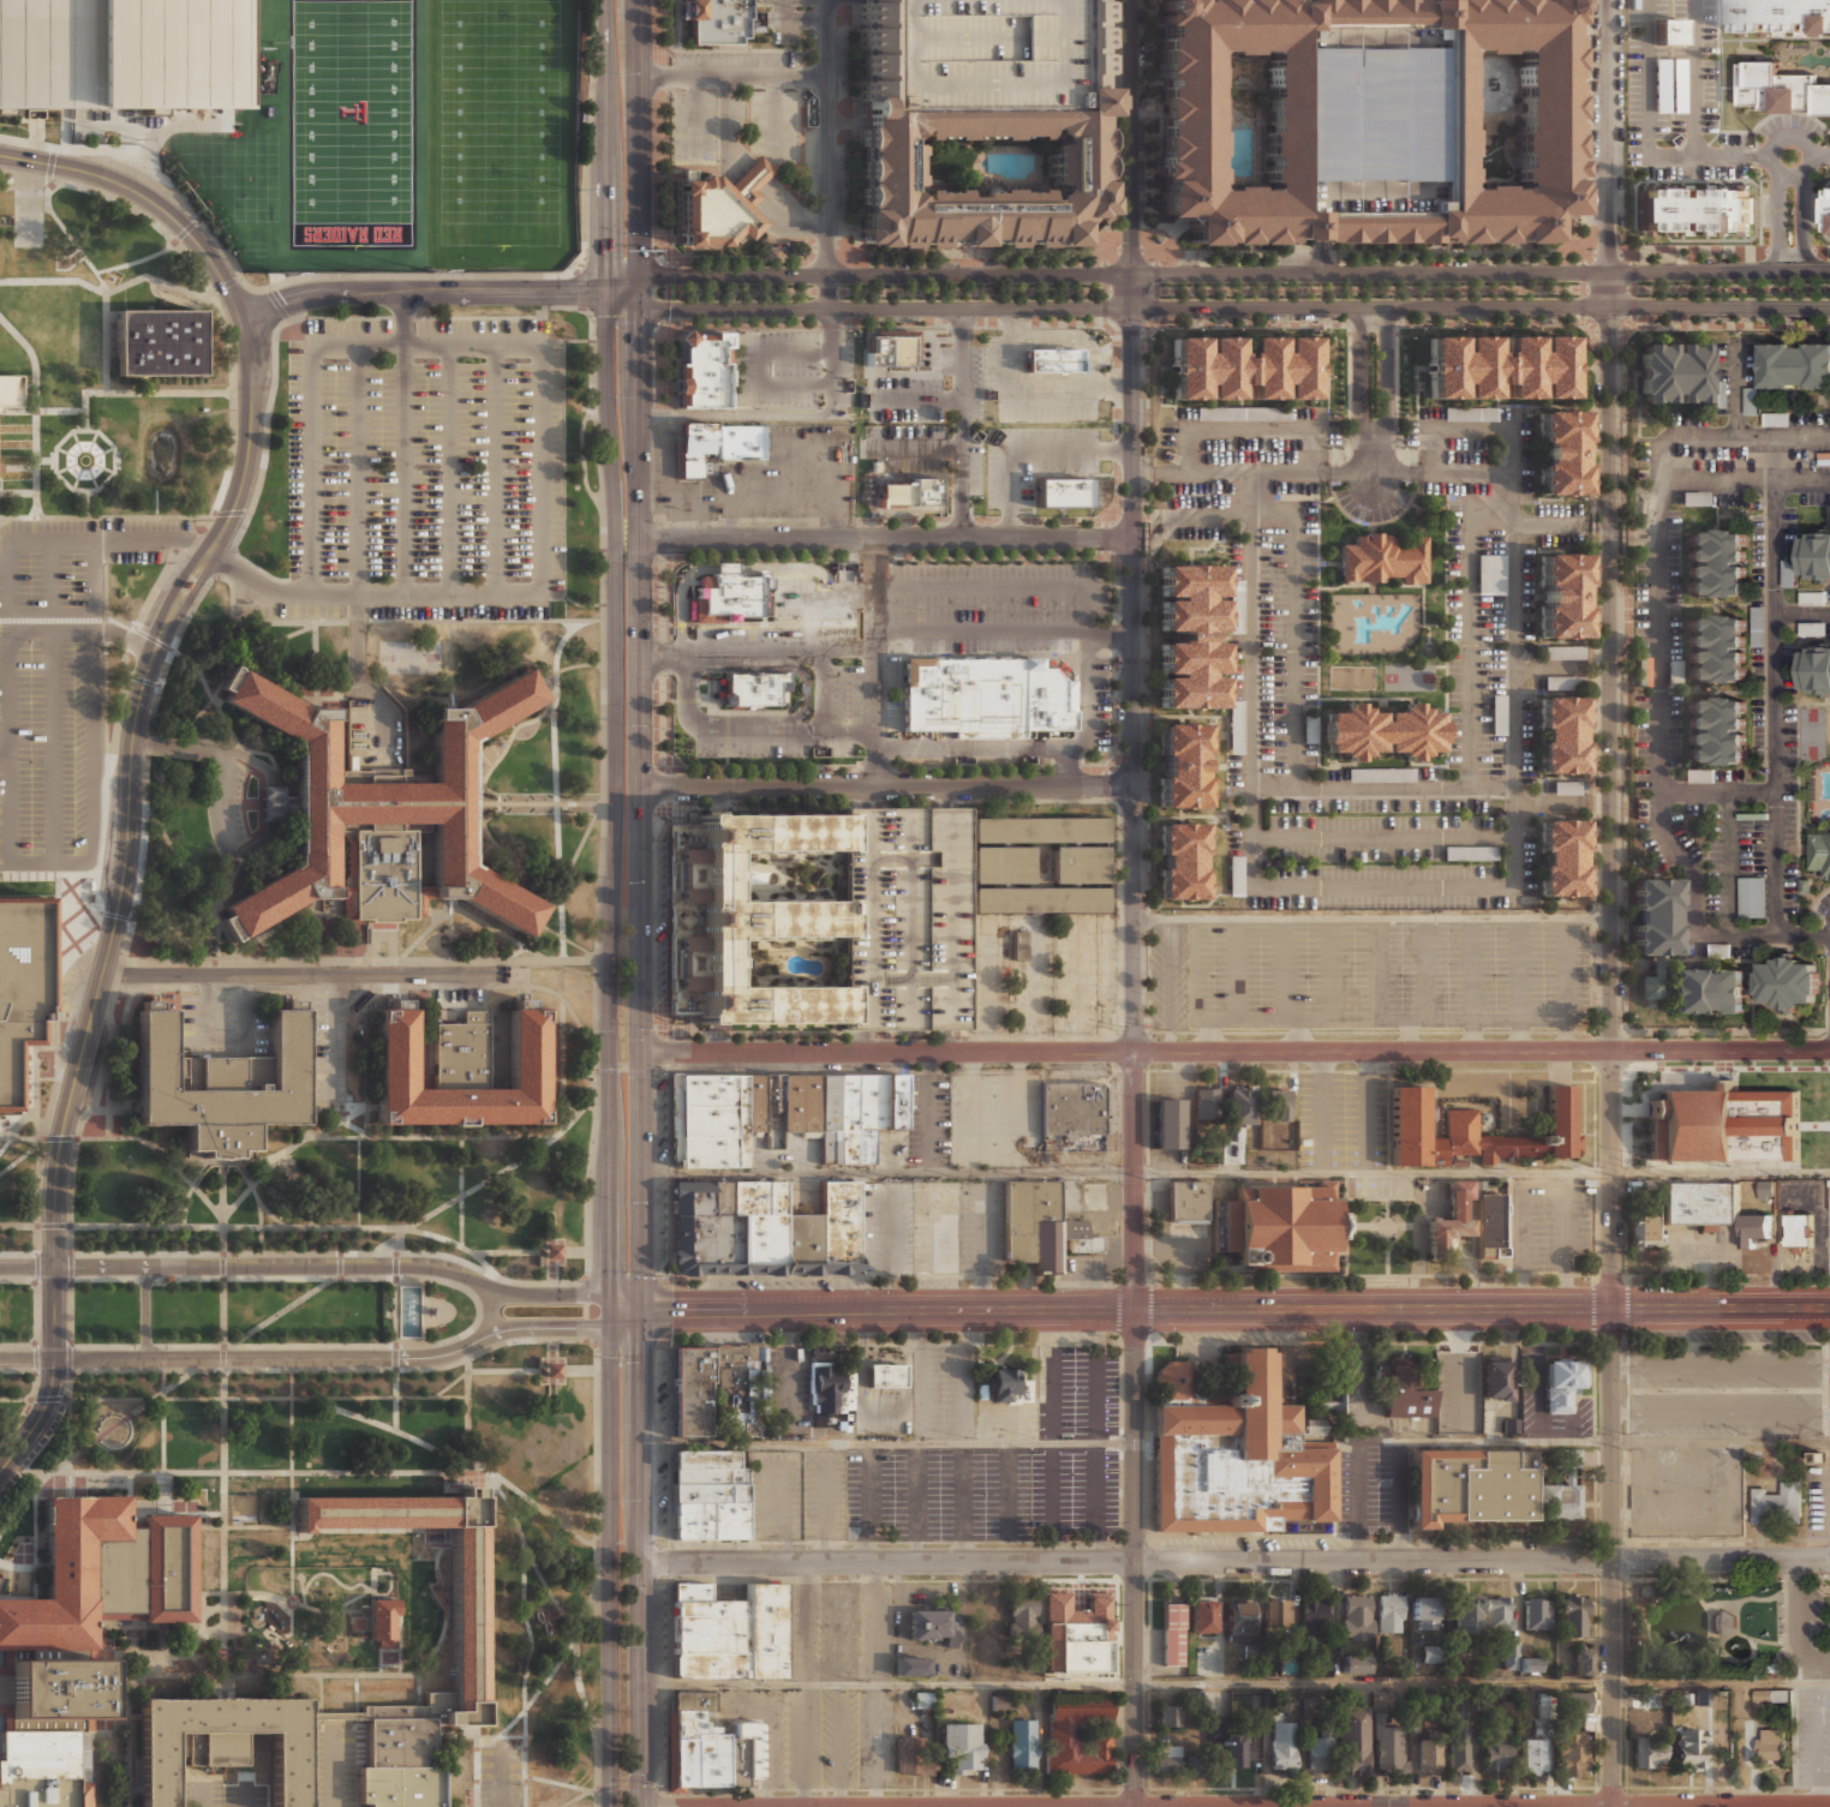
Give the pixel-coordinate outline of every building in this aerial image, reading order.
[(238,0),(0,0),(0,106),(238,107),(238,0)] [(687,19),(687,0),(752,0),(752,11),(766,11),(766,32),(748,32),(748,38),(741,38),(741,44),(692,44),(692,19),(687,19)] [(862,1),(857,1),(857,98),(865,98),(865,125),(862,125),(862,209),(860,209),(860,225),(859,225),(859,243),(868,243),(868,245),(889,245),(889,247),(941,247),(941,240),(957,239),(957,247),(983,247),(983,239),(998,239),(998,247),(1019,247),(1019,240),(1025,240),(1025,247),(1051,247),(1051,246),(1077,246),(1077,225),(1086,217),(1094,217),(1094,214),(1105,214),(1105,196),(1104,195),(1104,184),(1101,180),(1101,115),(1106,115),(1106,108),(1108,108),(1108,95),(1106,95),(1106,86),(1098,86),(1098,76),(1105,76),(1104,0),(1074,0),(1074,91),(1068,91),(1068,106),(899,107),(899,96),(890,96),(889,0),(862,0),(862,1)] [(1161,2),(1164,0),(1197,0),(1197,2),(1202,2),(1202,0),(1294,0),(1294,2),(1303,2),(1303,0),(1406,0),(1406,1),(1412,1),(1418,1),(1418,0),(1571,0),(1572,1),(1572,23),(1565,23),(1566,36),(1571,36),(1571,47),(1572,47),(1572,68),(1571,68),(1571,94),(1573,96),(1573,119),(1571,119),(1571,120),(1572,121),(1572,132),(1573,133),(1573,160),(1575,160),(1575,176),(1572,176),(1572,186),(1574,187),(1574,214),(1560,215),(1548,227),(1548,240),(1530,243),(1454,244),(1454,241),(1330,241),(1329,240),(1322,240),(1318,240),(1318,239),(1290,239),(1290,243),(1278,243),(1278,244),(1189,245),(1189,225),(1182,217),(1160,217),(1160,187),(1162,187),(1162,178),(1158,178),(1158,161),(1160,161),(1160,96),(1162,96),(1162,72),(1161,72),(1161,48),(1162,48),(1162,37),(1167,37),(1167,24),(1160,24),(1160,16),(1166,16),(1161,11),(1161,2)] [(1736,31),(1736,36),(1747,36),(1747,31),(1758,31),(1758,36),(1768,36),(1768,23),(1775,23),(1775,36),(1784,36),(1784,31),(1796,31),(1796,36),(1805,36),(1805,23),(1811,23),(1811,36),(1822,36),(1822,31),(1829,31),(1829,0),(1733,0),(1733,31),(1736,31)] [(1684,18),(1658,18),(1658,44),(1684,44),(1684,18)] [(1655,59),(1669,58),(1669,112),(1656,112),(1655,59)] [(1686,58),(1686,112),(1673,112),(1671,58),(1686,58)] [(1829,114),(1829,84),(1814,84),(1814,74),(1778,74),(1778,61),(1745,61),(1745,62),(1738,62),(1738,106),(1759,106),(1759,112),(1813,112),(1813,114),(1829,114)] [(183,119),(180,125),(168,120),(172,114),(183,119)] [(760,197),(748,210),(761,223),(744,240),(741,237),(735,243),(730,238),(726,241),(726,245),(713,245),(713,244),(694,245),(678,245),(678,231),(681,231),(680,196),(678,196),(678,180),(680,180),(680,169),(693,169),(693,180),(694,180),(695,180),(700,176),(702,173),(704,175),(707,172),(711,175),(711,174),(725,189),(758,155),(773,170),(754,191),(760,197)] [(1751,222),(1748,222),(1748,235),(1738,235),(1738,231),(1727,231),(1727,235),(1717,235),(1717,221),(1710,221),(1710,234),(1700,234),(1700,229),(1688,229),(1688,235),(1680,235),(1680,222),(1674,222),(1674,235),(1663,235),(1663,231),(1651,231),(1651,235),(1643,235),(1643,231),(1638,231),(1638,190),(1641,190),(1641,185),(1650,185),(1650,190),(1663,190),(1663,184),(1674,184),(1674,196),(1680,196),(1680,184),(1688,184),(1688,190),(1700,190),(1700,184),(1710,184),(1710,196),(1717,196),(1717,184),(1726,184),(1726,190),(1738,190),(1738,184),(1748,184),(1748,195),(1751,195),(1751,222)] [(13,223),(0,223),(0,215),(13,215),(13,223)] [(118,311),(118,375),(205,375),(205,311),(118,311)] [(686,361),(728,361),(726,348),(730,348),(730,331),(712,331),(712,334),(693,334),(693,336),(692,337),(683,329),(675,337),(682,345),(682,361),(686,361)] [(866,365),(866,352),(871,352),(871,335),(875,335),(875,330),(920,330),(920,358),(914,358),(914,365),(866,365)] [(1460,335),(1429,336),(1429,360),(1428,360),(1428,373),(1429,373),(1429,397),(1459,397),(1459,382),(1464,382),(1464,397),(1494,397),(1494,382),(1507,382),(1507,396),(1536,396),(1536,381),(1542,381),(1542,395),(1569,395),(1569,336),(1541,336),(1541,351),(1536,351),(1536,335),(1506,335),(1506,349),(1502,349),(1502,354),(1497,354),(1497,349),(1494,349),(1494,335),(1464,335),(1464,351),(1460,351),(1460,335)] [(1202,337),(1171,337),(1171,361),(1170,361),(1170,375),(1172,375),(1172,399),(1202,399),(1202,384),(1207,384),(1207,399),(1236,399),(1236,384),(1249,384),(1249,397),(1278,397),(1278,383),(1284,383),(1284,397),(1311,397),(1311,337),(1284,337),(1284,353),(1279,353),(1279,337),(1248,337),(1248,352),(1245,352),(1245,357),(1239,357),(1239,352),(1237,352),(1237,337),(1206,337),(1206,352),(1202,352),(1202,337)] [(1704,342),(1692,342),(1692,345),(1687,345),(1687,343),(1676,343),(1676,352),(1671,352),(1671,343),(1659,343),(1659,345),(1655,345),(1655,343),(1644,343),(1644,352),(1640,352),(1640,394),(1644,394),(1644,402),(1655,402),(1655,400),(1659,400),(1659,402),(1671,402),(1671,393),(1676,393),(1676,402),(1687,402),(1687,400),(1693,400),(1693,402),(1704,402),(1704,393),(1708,393),(1708,352),(1704,352),(1704,342)] [(1807,343),(1807,347),(1793,347),(1793,343),(1762,343),(1762,388),(1793,388),(1793,384),(1807,384),(1807,388),(1829,388),(1829,343),(1807,343)] [(1023,349),(1024,371),(1077,371),(1077,349),(1023,349)] [(686,363),(678,363),(680,377),(678,377),(678,391),(686,391),(686,393),(687,393),(729,391),(728,363),(686,363)] [(22,407),(22,375),(0,375),(0,407),(22,407)] [(1727,407),(1714,407),(1714,381),(1727,381),(1727,407)] [(1757,414),(1744,414),(1744,387),(1757,387),(1757,414)] [(686,393),(683,393),(683,407),(726,406),(726,393),(686,393)] [(1288,407),(1288,420),(1196,419),(1196,406),(1288,407)] [(1581,408),(1538,408),(1538,438),(1543,438),(1543,461),(1538,461),(1538,492),(1554,492),(1554,495),(1567,495),(1567,492),(1583,492),(1583,461),(1578,461),(1578,439),(1583,439),(1581,408)] [(1763,426),(1763,412),(1789,412),(1789,426),(1763,426)] [(681,423),(681,479),(701,479),(701,454),(714,454),(714,423),(681,423)] [(719,425),(719,459),(762,459),(762,425),(719,425)] [(940,478),(914,478),(914,481),(905,481),(905,484),(883,484),(883,498),(880,498),(880,504),(883,507),(905,507),(905,504),(940,504),(940,478)] [(1036,479),(1036,507),(1089,507),(1089,479),(1036,479)] [(1107,500),(1107,479),(1093,479),(1092,499),(1107,500)] [(1681,504),(1681,491),(1709,491),(1709,504),(1681,504)] [(1746,593),(1746,581),(1744,581),(1744,576),(1745,576),(1745,564),(1736,564),(1736,561),(1745,561),(1745,549),(1742,549),(1742,544),(1745,544),(1745,532),(1736,532),(1736,529),(1694,529),(1694,532),(1686,533),(1686,544),(1687,544),(1687,549),(1686,549),(1686,561),(1694,561),(1694,566),(1686,566),(1686,576),(1688,576),(1688,582),(1686,582),(1686,593),(1696,593),(1696,596),(1736,596),(1736,593),(1746,593)] [(1425,537),(1425,582),(1413,582),(1413,584),(1400,584),(1400,576),(1385,576),(1385,581),(1360,581),(1360,580),(1347,580),(1347,585),(1340,585),(1340,544),(1353,544),(1353,535),(1365,535),(1365,532),(1380,532),(1380,534),(1391,534),(1391,537),(1425,537)] [(1811,532),(1829,532),(1829,582),(1819,582),(1819,578),(1812,578),(1812,574),(1804,574),(1804,537),(1811,537),(1811,532)] [(1583,551),(1539,551),(1539,586),(1544,586),(1544,603),(1539,603),(1539,635),(1555,635),(1555,638),(1567,638),(1567,635),(1583,635),(1583,604),(1579,604),(1579,582),(1583,582),(1583,551)] [(1478,594),(1478,555),(1505,554),(1505,594),(1478,594)] [(1795,586),(1782,586),(1782,560),(1795,560),(1795,586)] [(700,575),(700,585),(696,585),(696,597),(694,597),(694,622),(735,622),(735,616),(759,616),(762,614),(762,602),(764,602),(764,587),(773,587),(773,578),(764,578),(764,575),(741,575),(741,572),(735,572),(735,562),(716,562),(716,573),(712,573),(712,575),(700,575)] [(1161,676),(1161,706),(1185,706),(1185,708),(1198,708),(1198,706),(1222,706),(1222,676),(1208,676),(1208,671),(1222,671),(1222,642),(1207,642),(1207,628),(1221,628),(1221,600),(1207,600),(1207,594),(1221,594),(1221,566),(1161,567),(1161,594),(1177,594),(1177,599),(1160,599),(1161,630),(1176,630),(1176,633),(1180,633),(1180,639),(1176,639),(1176,641),(1161,641),(1161,672),(1176,672),(1176,676),(1161,676)] [(1745,676),(1745,665),(1742,665),(1742,660),(1745,660),(1745,648),(1735,648),(1735,644),(1744,644),(1744,633),(1742,633),(1742,627),(1745,627),(1745,616),(1735,616),(1735,612),(1694,614),(1694,616),(1685,616),(1685,628),(1687,628),(1687,633),(1685,633),(1685,645),(1694,645),(1694,648),(1686,648),(1686,660),(1688,660),(1688,665),(1686,665),(1686,677),(1694,677),(1694,680),(1736,680),(1736,676),(1745,676)] [(1825,622),(1799,622),(1799,632),(1825,632),(1825,622)] [(1584,645),(1544,646),(1544,659),(1584,659),(1584,645)] [(1810,645),(1829,645),(1829,695),(1818,695),(1818,690),(1811,690),(1811,686),(1802,686),(1802,650),(1810,650),(1810,645)] [(903,695),(937,695),(935,658),(903,658),(903,695)] [(937,731),(952,730),(952,737),(975,736),(975,658),(935,658),(937,695),(937,731)] [(975,736),(999,736),(998,658),(975,658),(975,736)] [(999,736),(1023,736),(1023,730),(1022,658),(998,658),(999,736)] [(1023,730),(1075,730),(1075,680),(1064,680),(1052,668),(1039,668),(1039,658),(1022,658),(1023,730)] [(228,692),(239,668),(231,665),(221,689),(228,692)] [(241,669),(307,707),(335,707),(335,783),(433,782),(433,708),(461,708),(527,668),(544,698),(471,742),(472,864),(545,905),(527,938),(459,898),(425,898),(425,916),(414,916),(414,920),(400,919),(400,922),(354,921),(354,917),(343,917),(343,899),(307,899),(241,938),(223,907),(297,864),(298,743),(223,701),(241,669)] [(726,672),(726,690),(723,690),(724,706),(729,705),(729,710),(752,708),(755,707),(760,707),(760,705),(781,705),(781,692),(790,692),(790,672),(726,672)] [(903,695),(903,731),(937,731),(937,695),(903,695)] [(1746,759),(1746,747),(1744,747),(1744,742),(1745,742),(1745,731),(1736,731),(1736,726),(1745,726),(1745,714),(1742,714),(1742,710),(1745,710),(1745,698),(1736,698),(1736,695),(1694,695),(1694,699),(1686,699),(1686,711),(1687,711),(1687,714),(1686,714),(1686,726),(1694,726),(1694,731),(1686,731),(1686,743),(1688,743),(1688,748),(1686,748),(1686,759),(1696,759),(1696,762),(1736,762),(1736,759),(1746,759)] [(1583,696),(1541,696),(1541,725),(1544,725),(1544,740),(1539,740),(1539,771),(1555,771),(1555,772),(1568,772),(1568,771),(1584,771),(1584,740),(1579,740),(1579,725),(1583,725),(1583,696)] [(1243,701),(1230,701),(1229,753),(1242,753),(1243,701)] [(1437,710),(1424,710),(1424,705),(1417,705),(1417,701),(1405,701),(1405,705),(1398,705),(1398,710),(1385,710),(1385,718),(1380,718),(1380,710),(1366,710),(1366,705),(1359,705),(1359,701),(1346,701),(1346,706),(1340,706),(1340,710),(1327,710),(1327,718),(1323,718),(1323,741),(1326,741),(1326,749),(1340,749),(1340,754),(1346,754),(1346,759),(1359,759),(1359,754),(1366,754),(1366,749),(1380,749),(1380,741),(1385,741),(1385,749),(1398,749),(1398,754),(1404,754),(1404,759),(1417,759),(1418,754),(1424,754),(1424,749),(1439,749),(1439,741),(1441,741),(1441,718),(1437,718),(1437,710)] [(1202,722),(1159,722),(1159,752),(1162,752),(1162,774),(1159,774),(1159,806),(1174,806),(1174,807),(1188,807),(1188,804),(1203,804),(1203,774),(1198,774),(1198,753),(1202,753),(1202,722)] [(1581,794),(1581,780),(1553,781),(1553,795),(1581,794)] [(844,808),(844,815),(844,852),(843,902),(843,938),(845,985),(845,1025),(845,1029),(947,1029),(968,1029),(968,916),(968,808),(947,808),(866,808),(844,808)] [(699,874),(699,917),(699,935),(699,963),(699,981),(699,1015),(699,1025),(730,1025),(845,1025),(845,985),(730,986),(730,963),(730,940),(843,938),(843,902),(730,899),(730,854),(844,852),(844,815),(699,815),(699,825),(699,874)] [(969,819),(969,842),(1105,842),(1105,818),(969,819)] [(1583,819),(1541,819),(1541,848),(1544,848),(1544,863),(1539,863),(1539,893),(1555,893),(1555,894),(1568,894),(1568,893),(1584,893),(1584,862),(1579,862),(1579,849),(1583,849),(1583,819)] [(1204,822),(1161,822),(1161,851),(1166,851),(1166,867),(1161,867),(1161,897),(1177,897),(1177,898),(1189,898),(1189,897),(1204,897),(1204,866),(1201,866),(1201,852),(1204,851),(1204,822)] [(699,825),(669,825),(669,874),(699,874),(699,825)] [(1829,830),(1829,878),(1824,878),(1824,876),(1822,876),(1822,867),(1808,867),(1808,831),(1829,831),(1829,830)] [(971,846),(971,882),(1030,882),(1030,846),(971,846)] [(1051,846),(1051,882),(1110,882),(1110,846),(1051,846)] [(1231,894),(1243,895),(1243,874),(1231,873),(1231,894)] [(699,917),(699,874),(669,874),(669,917),(699,917)] [(1810,876),(1800,876),(1800,892),(1810,892),(1810,876)] [(1766,877),(1738,877),(1739,917),(1766,917),(1766,877)] [(1744,968),(1744,1012),(1712,1012),(1712,1009),(1699,1009),(1699,1012),(1668,1012),(1668,998),(1638,998),(1638,974),(1650,974),(1650,953),(1633,953),(1633,922),(1637,922),(1637,908),(1633,908),(1633,878),(1678,878),(1678,908),(1674,908),(1674,923),(1678,923),(1678,953),(1662,953),(1662,983),(1668,983),(1668,968),(1699,968),(1699,971),(1712,971),(1712,968),(1744,968)] [(968,887),(969,910),(1105,910),(1105,887),(968,887)] [(23,1114),(0,1114),(0,898),(53,898),(53,1011),(52,1011),(52,1021),(42,1021),(42,1045),(23,1045),(23,1114)] [(669,917),(669,935),(699,935),(699,917),(669,917)] [(1015,932),(1015,959),(1028,959),(1028,932),(1015,932)] [(669,963),(669,981),(699,981),(699,963),(699,935),(669,935),(669,963)] [(1817,970),(1817,993),(1813,993),(1813,1001),(1800,1001),(1800,1005),(1793,1006),(1793,1012),(1782,1012),(1781,1006),(1774,1006),(1774,1001),(1760,1001),(1760,993),(1757,993),(1757,971),(1760,971),(1760,962),(1774,962),(1774,957),(1781,957),(1781,955),(1793,955),(1793,957),(1800,957),(1800,962),(1814,962),(1814,970),(1817,970)] [(699,981),(669,981),(669,1015),(699,1015),(699,981)] [(377,1009),(413,1009),(413,1088),(435,1088),(435,1075),(435,1023),(464,1023),(464,1011),(488,1011),(488,1089),(510,1089),(509,1009),(544,1009),(544,1124),(377,1124),(377,1009)] [(205,1159),(205,1151),(189,1151),(189,1125),(139,1125),(139,1010),(175,1010),(175,1057),(271,1057),(271,1010),(306,1010),(306,1125),(261,1125),(261,1151),(244,1151),(244,1159),(205,1159)] [(749,1106),(749,1076),(681,1076),(681,1073),(671,1073),(671,1106),(749,1106)] [(783,1076),(821,1075),(821,1136),(801,1136),(801,1130),(784,1130),(783,1076)] [(821,1163),(877,1163),(877,1129),(905,1129),(904,1075),(821,1075),(821,1136),(821,1163)] [(783,1076),(749,1076),(749,1106),(749,1132),(784,1132),(784,1130),(783,1076)] [(1796,1090),(1796,1160),(1647,1160),(1647,1099),(1656,1099),(1656,1090),(1711,1090),(1711,1079),(1734,1079),(1734,1090),(1796,1090)] [(1100,1083),(1105,1087),(1105,1151),(1047,1151),(1047,1139),(1043,1139),(1043,1133),(1042,1133),(1042,1083),(1100,1083)] [(1571,1135),(1579,1135),(1579,1153),(1571,1153),(1571,1156),(1547,1156),(1513,1156),(1513,1161),(1509,1163),(1507,1161),(1507,1156),(1495,1156),(1495,1161),(1491,1161),(1491,1165),(1479,1165),(1479,1149),(1476,1149),(1476,1155),(1446,1155),(1446,1165),(1425,1165),(1425,1166),(1389,1166),(1389,1087),(1425,1087),(1425,1137),(1445,1137),(1445,1109),(1476,1109),(1476,1137),(1479,1137),(1479,1135),(1497,1135),(1497,1137),(1538,1137),(1538,1135),(1547,1135),(1547,1087),(1571,1087),(1571,1135)] [(1196,1089),(1220,1089),(1220,1118),(1196,1118),(1196,1089)] [(1227,1090),(1254,1090),(1254,1125),(1227,1125),(1227,1090)] [(1268,1090),(1292,1090),(1292,1108),(1291,1108),(1291,1121),(1278,1121),(1278,1108),(1268,1108),(1268,1106),(1263,1106),(1263,1094),(1268,1094),(1268,1090)] [(1158,1100),(1183,1100),(1183,1148),(1158,1148),(1158,1100)] [(671,1106),(671,1137),(749,1136),(749,1132),(749,1106),(671,1106)] [(749,1136),(671,1137),(671,1162),(677,1162),(677,1167),(749,1167),(749,1136)] [(1643,1179),(1657,1179),(1657,1190),(1643,1190),(1643,1179)] [(825,1274),(824,1214),(823,1181),(857,1180),(859,1274),(825,1274)] [(1006,1180),(1006,1262),(1013,1262),(1013,1268),(1023,1268),(1023,1262),(1035,1262),(1035,1273),(1060,1273),(1060,1180),(1006,1180)] [(1335,1270),(1250,1270),(1250,1264),(1237,1264),(1237,1251),(1226,1251),(1226,1199),(1237,1199),(1237,1186),(1318,1186),(1318,1180),(1335,1180),(1335,1213),(1338,1213),(1338,1239),(1335,1239),(1335,1270)] [(1429,1220),(1429,1238),(1430,1238),(1430,1251),(1446,1251),(1446,1235),(1472,1235),(1472,1234),(1475,1234),(1475,1219),(1465,1219),(1465,1199),(1473,1199),(1479,1199),(1479,1258),(1494,1258),(1494,1256),(1506,1256),(1506,1195),(1479,1195),(1479,1189),(1485,1189),(1485,1180),(1479,1180),(1449,1180),(1449,1220),(1429,1220)] [(1774,1196),(1766,1196),(1766,1199),(1759,1199),(1759,1180),(1774,1180),(1774,1196)] [(674,1215),(705,1216),(731,1216),(731,1181),(674,1181),(674,1215)] [(748,1275),(731,1275),(731,1216),(731,1181),(748,1181),(748,1275)] [(748,1275),(765,1275),(765,1181),(748,1181),(748,1275)] [(765,1181),(765,1275),(784,1275),(784,1214),(784,1181),(765,1181)] [(1172,1220),(1170,1220),(1170,1181),(1207,1181),(1207,1220),(1204,1220),(1204,1223),(1172,1223),(1172,1220)] [(1700,1231),(1700,1223),(1663,1223),(1663,1183),(1739,1183),(1739,1223),(1714,1223),(1714,1231),(1700,1231)] [(1661,1246),(1632,1246),(1632,1215),(1652,1215),(1652,1205),(1661,1205),(1661,1246)] [(1794,1245),(1784,1245),(1784,1235),(1786,1235),(1786,1226),(1784,1226),(1784,1214),(1789,1214),(1789,1209),(1794,1209),(1794,1214),(1811,1214),(1811,1245),(1801,1245),(1801,1252),(1794,1252),(1794,1245)] [(784,1214),(824,1214),(825,1274),(784,1275),(784,1214)] [(705,1275),(705,1216),(674,1215),(674,1275),(705,1275)] [(1770,1237),(1754,1237),(1754,1247),(1744,1247),(1744,1215),(1770,1215),(1770,1237)] [(705,1275),(705,1216),(731,1216),(731,1275),(705,1275)] [(1061,1221),(1088,1221),(1088,1237),(1102,1237),(1102,1252),(1070,1252),(1070,1238),(1061,1238),(1061,1221)] [(557,1244),(557,1257),(545,1257),(545,1244),(557,1244)] [(711,1383),(711,1388),(716,1388),(716,1426),(712,1426),(712,1434),(742,1434),(742,1436),(766,1436),(766,1406),(769,1406),(769,1389),(767,1389),(767,1375),(769,1375),(769,1369),(767,1369),(767,1360),(767,1347),(759,1347),(759,1345),(736,1345),(736,1347),(714,1347),(714,1348),(711,1348),(711,1383)] [(708,1383),(675,1383),(675,1348),(711,1348),(711,1383),(708,1383)] [(1280,1530),(1156,1531),(1156,1405),(1225,1405),(1225,1394),(1236,1394),(1236,1352),(1240,1352),(1240,1348),(1266,1348),(1266,1352),(1272,1352),(1272,1353),(1280,1353),(1280,1405),(1297,1405),(1297,1442),(1332,1442),(1333,1447),(1334,1447),(1334,1520),(1324,1520),(1324,1525),(1315,1525),(1315,1520),(1306,1520),(1306,1519),(1280,1519),(1280,1530)] [(1386,1380),(1376,1380),(1376,1365),(1388,1365),(1388,1357),(1409,1357),(1409,1364),(1412,1364),(1412,1390),(1430,1390),(1430,1417),(1386,1417),(1386,1380)] [(1487,1357),(1502,1357),(1502,1362),(1511,1362),(1511,1389),(1512,1389),(1512,1392),(1513,1392),(1513,1401),(1500,1401),(1500,1399),(1497,1399),(1497,1398),(1484,1398),(1484,1362),(1487,1362),(1487,1357)] [(1046,1402),(1055,1402),(1055,1405),(1075,1405),(1075,1369),(1074,1369),(1074,1360),(1053,1360),(1053,1368),(1049,1368),(1049,1380),(1046,1380),(1046,1402)] [(1545,1412),(1571,1412),(1571,1388),(1579,1388),(1579,1386),(1586,1386),(1587,1381),(1587,1369),(1584,1363),(1577,1363),(1577,1360),(1561,1360),(1561,1362),(1554,1362),(1554,1360),(1541,1360),(1542,1388),(1545,1388),(1544,1399),(1547,1399),(1545,1412)] [(1184,1400),(1167,1400),(1156,1388),(1156,1372),(1167,1362),(1184,1362),(1195,1371),(1195,1388),(1184,1400)] [(557,1364),(557,1378),(544,1378),(544,1364),(557,1364)] [(868,1364),(908,1364),(908,1387),(868,1387),(868,1364)] [(817,1375),(813,1375),(813,1366),(831,1366),(831,1372),(844,1372),(844,1393),(837,1393),(837,1402),(838,1402),(838,1413),(818,1413),(818,1404),(813,1404),(813,1393),(812,1393),(812,1382),(817,1382),(817,1375)] [(979,1399),(979,1384),(986,1384),(985,1381),(980,1381),(979,1377),(985,1377),(987,1368),(1010,1368),(1010,1370),(1019,1370),(1019,1378),(1029,1378),(1029,1401),(1017,1401),(1017,1404),(1004,1404),(1004,1401),(988,1401),(988,1399),(979,1399)] [(1332,1408),(1321,1408),(1321,1418),(1323,1418),(1323,1435),(1299,1435),(1299,1418),(1315,1418),(1315,1408),(1312,1408),(1312,1396),(1320,1396),(1320,1381),(1315,1381),(1315,1371),(1345,1371),(1345,1412),(1332,1412),(1332,1408)] [(675,1420),(675,1383),(708,1383),(708,1420),(675,1420)] [(1505,1432),(1505,1418),(1518,1418),(1518,1432),(1505,1432)] [(708,1420),(708,1437),(675,1437),(675,1420),(708,1420)] [(1539,1521),(1580,1521),(1580,1484),(1572,1484),(1572,1467),(1580,1467),(1580,1449),(1553,1449),(1553,1467),(1563,1467),(1563,1484),(1539,1484),(1539,1521)] [(740,1468),(749,1468),(749,1484),(689,1484),(672,1484),(672,1468),(670,1468),(670,1450),(740,1450),(740,1468)] [(1531,1520),(1458,1520),(1458,1521),(1435,1521),(1435,1528),(1413,1528),(1412,1450),(1531,1450),(1531,1520)] [(1801,1521),(1765,1521),(1765,1524),(1753,1524),(1753,1488),(1766,1488),(1766,1495),(1782,1495),(1782,1480),(1801,1480),(1801,1521)] [(749,1484),(749,1503),(672,1503),(672,1484),(749,1484)] [(298,1497),(464,1496),(464,1486),(482,1486),(482,1496),(484,1496),(484,1526),(484,1725),(439,1725),(439,1711),(454,1711),(454,1527),(298,1527),(298,1497)] [(4,1712),(0,1712),(0,1667),(4,1667),(4,1650),(0,1650),(0,1599),(48,1599),(48,1496),(130,1496),(130,1527),(143,1527),(143,1513),(196,1513),(196,1622),(144,1621),(144,1618),(96,1618),(96,1650),(90,1650),(90,1658),(107,1658),(107,1718),(92,1718),(92,1730),(4,1730),(4,1712)] [(672,1514),(672,1503),(749,1503),(749,1514),(710,1514),(672,1514)] [(710,1539),(672,1539),(672,1514),(710,1514),(710,1539)] [(710,1514),(749,1514),(749,1539),(710,1539),(710,1514)] [(669,1600),(669,1653),(741,1653),(741,1677),(779,1677),(779,1584),(741,1584),(741,1600),(705,1600),(705,1584),(669,1584),(669,1600)] [(1010,1615),(1010,1593),(1036,1593),(1036,1615),(1034,1615),(1034,1622),(1040,1622),(1040,1634),(1035,1634),(1035,1638),(1017,1638),(1017,1634),(1009,1634),(1009,1623),(1012,1623),(1012,1615),(1010,1615)] [(1454,1633),(1454,1596),(1482,1594),(1482,1633),(1454,1633)] [(1352,1640),(1352,1635),(1342,1635),(1342,1620),(1345,1620),(1345,1596),(1371,1596),(1371,1620),(1374,1620),(1374,1635),(1365,1635),(1365,1640),(1352,1640)] [(1379,1632),(1377,1596),(1404,1596),(1404,1632),(1379,1632)] [(1045,1598),(1078,1597),(1078,1614),(1100,1614),(1100,1623),(1111,1623),(1111,1673),(1045,1673),(1045,1598)] [(1485,1599),(1499,1599),(1499,1597),(1511,1597),(1511,1618),(1514,1618),(1514,1629),(1485,1629),(1485,1599)] [(1565,1597),(1580,1597),(1580,1598),(1585,1598),(1586,1637),(1560,1637),(1560,1598),(1565,1598),(1565,1597)] [(1413,1598),(1437,1598),(1439,1629),(1419,1629),(1419,1618),(1413,1618),(1413,1598)] [(370,1599),(402,1599),(402,1615),(397,1615),(397,1647),(378,1647),(378,1639),(370,1639),(370,1599)] [(1266,1600),(1292,1599),(1292,1626),(1266,1626),(1266,1600)] [(1302,1628),(1302,1599),(1327,1599),(1327,1628),(1302,1628)] [(1228,1634),(1228,1600),(1255,1600),(1255,1634),(1228,1634)] [(1525,1600),(1550,1600),(1550,1629),(1525,1629),(1525,1600)] [(1192,1602),(1214,1602),(1214,1632),(1192,1632),(1192,1602)] [(941,1637),(935,1637),(935,1639),(905,1639),(905,1610),(931,1610),(931,1603),(945,1603),(945,1614),(957,1614),(957,1641),(952,1641),(952,1645),(941,1645),(941,1637)] [(1164,1604),(1183,1604),(1183,1665),(1164,1665),(1164,1604)] [(1737,1616),(1720,1608),(1711,1627),(1728,1635),(1737,1616)] [(1505,1641),(1520,1641),(1520,1657),(1519,1657),(1519,1670),(1505,1670),(1505,1641)] [(1423,1646),(1446,1646),(1446,1662),(1423,1662),(1423,1646)] [(1264,1661),(1246,1661),(1246,1647),(1264,1647),(1264,1661)] [(1578,1675),(1578,1662),(1575,1662),(1575,1650),(1583,1650),(1583,1647),(1591,1647),(1591,1675),(1578,1675)] [(669,1653),(741,1653),(741,1677),(669,1677),(669,1653)] [(1344,1673),(1344,1656),(1369,1656),(1369,1673),(1344,1673)] [(892,1658),(928,1658),(928,1675),(892,1675),(892,1658)] [(1521,1658),(1543,1658),(1543,1671),(1521,1671),(1521,1658)] [(1025,1670),(1025,1659),(1041,1659),(1041,1670),(1025,1670)] [(1697,1705),(1711,1704),(1710,1688),(1696,1689),(1697,1705)] [(1788,1689),(1752,1690),(1753,1719),(1761,1719),(1761,1702),(1788,1701),(1788,1689)] [(1591,1692),(1563,1691),(1563,1712),(1591,1712),(1591,1692)] [(705,1710),(674,1710),(674,1693),(713,1692),(713,1710),(705,1710)] [(914,1692),(931,1692),(931,1707),(914,1707),(914,1692)] [(1538,1693),(1539,1718),(1555,1718),(1554,1692),(1538,1693)] [(1285,1693),(1296,1693),(1296,1711),(1285,1710),(1285,1693)] [(1049,1694),(1110,1694),(1110,1722),(1071,1722),(1071,1741),(1074,1741),(1074,1748),(1076,1748),(1076,1753),(1090,1753),(1090,1733),(1111,1733),(1111,1748),(1106,1748),(1106,1757),(1110,1757),(1110,1772),(1066,1772),(1066,1773),(1046,1773),(1046,1754),(1049,1754),(1049,1694)] [(992,1710),(992,1695),(1012,1695),(1012,1710),(992,1710)] [(307,1699),(307,1806),(274,1806),(273,1734),(249,1734),(249,1766),(189,1766),(189,1734),(177,1734),(177,1806),(142,1806),(142,1699),(307,1699)] [(1159,1705),(1183,1706),(1182,1715),(1178,1715),(1178,1727),(1156,1725),(1159,1705)] [(1341,1706),(1370,1706),(1370,1775),(1340,1775),(1341,1706)] [(669,1734),(669,1710),(674,1710),(705,1710),(705,1734),(669,1734)] [(1374,1712),(1386,1711),(1386,1725),(1403,1727),(1407,1777),(1376,1777),(1374,1712)] [(1210,1737),(1225,1737),(1225,1717),(1211,1717),(1210,1737)] [(444,1766),(444,1806),(370,1806),(370,1803),(361,1803),(361,1767),(369,1767),(369,1718),(435,1718),(435,1766),(444,1766)] [(1451,1719),(1469,1718),(1470,1770),(1451,1770),(1451,1719)] [(705,1734),(730,1734),(730,1722),(764,1721),(765,1778),(749,1778),(749,1785),(686,1785),(686,1791),(670,1791),(669,1734),(705,1734)] [(1039,1755),(1035,1755),(1035,1769),(1011,1769),(1011,1758),(1010,1758),(1010,1745),(1011,1745),(1011,1721),(1035,1721),(1035,1743),(1039,1743),(1039,1755)] [(1272,1722),(1293,1722),(1296,1772),(1269,1770),(1272,1722)] [(971,1757),(971,1769),(958,1769),(958,1773),(949,1773),(949,1769),(946,1769),(946,1757),(935,1757),(935,1724),(973,1724),(973,1743),(975,1743),(975,1757),(971,1757)] [(1674,1728),(1702,1729),(1704,1770),(1674,1769),(1674,1728)] [(1783,1729),(1758,1729),(1758,1759),(1783,1760),(1783,1729)] [(91,1730),(91,1806),(0,1806),(0,1760),(0,1730),(91,1730)] [(1224,1733),(1244,1734),(1243,1741),(1252,1741),(1252,1759),(1242,1759),(1242,1767),(1224,1767),(1224,1733)] [(1561,1734),(1586,1733),(1586,1739),(1589,1739),(1589,1777),(1560,1776),(1561,1734)] [(1633,1737),(1663,1736),(1664,1769),(1637,1769),(1633,1737)] [(896,1737),(922,1737),(922,1746),(911,1746),(911,1763),(932,1763),(932,1773),(927,1773),(927,1776),(910,1776),(910,1773),(896,1773),(896,1737)] [(1305,1739),(1330,1737),(1333,1772),(1305,1770),(1305,1739)] [(1525,1739),(1547,1739),(1547,1775),(1524,1775),(1525,1739)] [(1418,1740),(1441,1741),(1441,1772),(1418,1772),(1418,1740)] [(1483,1743),(1512,1743),(1514,1770),(1483,1771),(1483,1743)] [(1155,1746),(1179,1745),(1180,1755),(1195,1755),(1195,1775),(1153,1776),(1155,1746)]
